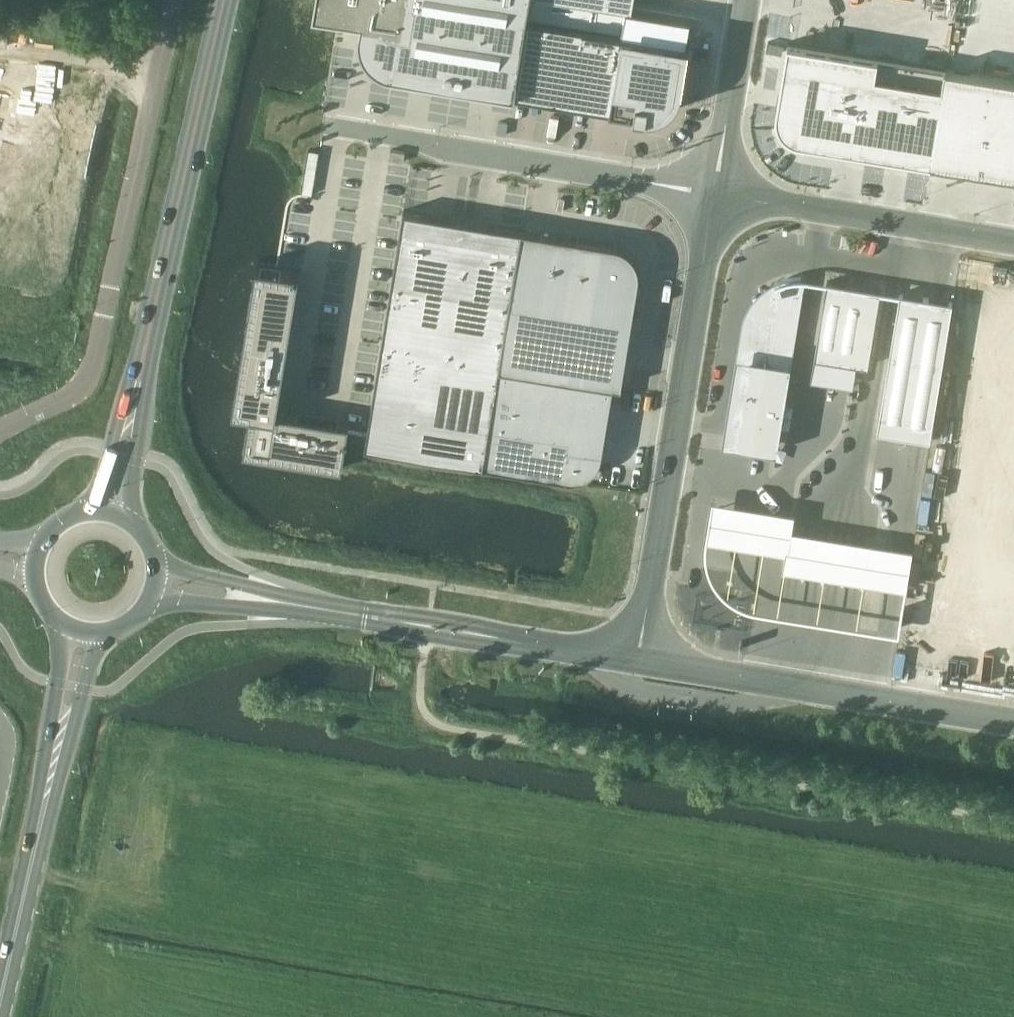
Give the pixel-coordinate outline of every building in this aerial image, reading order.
[(516,93),(529,17),(532,0),(317,0),(315,11),(339,15),(360,18),(360,30),(363,42),(368,52),(376,61),(385,68),(396,73),(516,93)] [(529,17),(553,21),(577,25),(600,29),(621,32),(627,0),(532,0),(529,17)] [(627,4),(622,32),(687,42),(692,15),(627,4)] [(540,99),(553,21),(529,17),(516,93),(516,95),(540,99)] [(553,21),(540,99),(564,103),(577,25),(553,21)] [(577,25),(564,103),(588,107),(600,29),(577,25)] [(600,29),(588,107),(612,111),(625,33),(621,32),(600,29)] [(636,115),(648,37),(625,33),(612,111),(636,115)] [(648,37),(636,115),(648,116),(653,116),(659,115),(664,113),(669,110),(674,106),(677,102),(681,97),(683,92),(691,43),(648,37)] [(786,90),(783,110),(777,109),(777,112),(777,115),(777,118),(778,120),(778,123),(780,126),(781,128),(783,131),(785,133),(787,135),(789,136),(792,138),(794,139),(797,140),(800,140),(932,162),(947,67),(788,41),(780,89),(786,90)] [(932,162),(1013,175),(1013,78),(947,67),(932,162)] [(506,135),(508,123),(499,121),(497,133),(506,135)] [(404,161),(406,152),(391,149),(389,159),(404,161)] [(237,389),(234,407),(251,410),(244,451),(343,467),(349,431),(367,434),(365,446),(484,465),(522,228),(494,224),(491,242),(428,231),(431,214),(404,209),(369,422),(368,428),(350,425),(350,423),(278,411),(301,269),(258,261),(237,389)] [(523,230),(501,367),(614,385),(622,387),(640,276),(640,275),(640,274),(640,273),(640,272),(640,271),(640,270),(640,269),(639,268),(639,267),(639,266),(639,265),(638,264),(638,263),(638,262),(637,261),(637,260),(636,259),(635,258),(635,257),(634,256),(633,255),(633,254),(632,254),(631,253),(631,252),(630,252),(629,251),(628,250),(627,249),(626,249),(625,248),(624,247),(623,247),(622,247),(621,246),(620,246),(619,246),(618,245),(617,245),(523,230)] [(802,279),(802,277),(796,278),(791,278),(785,280),(780,281),(775,283),(776,285),(775,292),(799,296),(802,279)] [(815,357),(869,366),(881,290),(828,281),(815,357)] [(878,431),(931,439),(953,301),(900,293),(878,431)] [(1013,623),(1013,309),(1012,308),(1011,311),(989,449),(973,548),(967,581),(975,583),(966,640),(1010,647),(1013,623)] [(768,364),(748,361),(735,438),(775,444),(787,368),(786,367),(785,371),(768,368),(768,364)] [(501,367),(485,465),(569,479),(570,479),(571,479),(572,479),(573,479),(574,479),(575,479),(576,479),(577,479),(578,479),(579,479),(580,478),(581,478),(582,478),(583,478),(584,477),(585,477),(586,476),(587,476),(588,475),(589,475),(589,474),(590,474),(591,473),(592,473),(593,472),(593,471),(594,471),(595,470),(596,469),(596,468),(597,468),(598,467),(598,466),(599,465),(599,464),(600,463),(600,462),(601,461),(601,460),(602,459),(602,458),(602,457),(602,456),(603,455),(614,385),(501,367)] [(796,515),(714,503),(708,542),(786,554),(784,571),(908,590),(915,550),(794,531),(796,515)]
